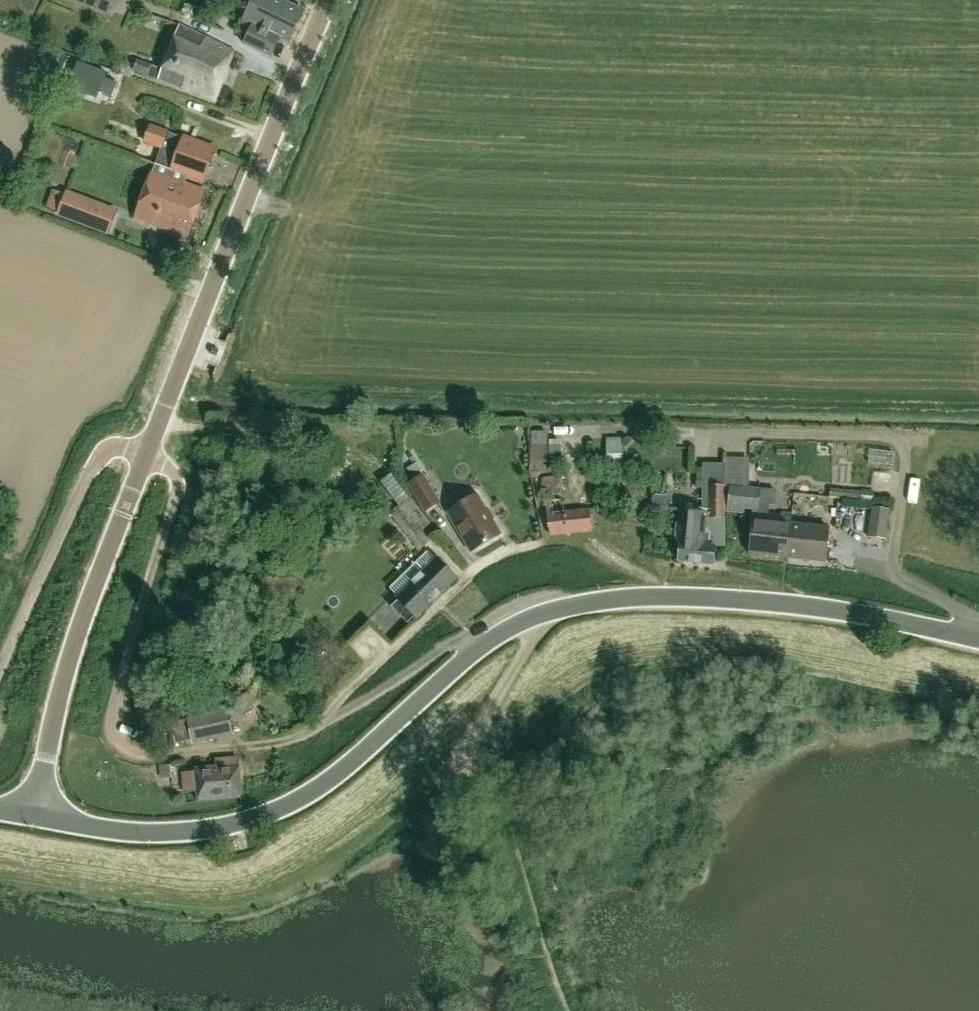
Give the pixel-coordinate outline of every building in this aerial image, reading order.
[(108,14),(113,0),(70,0),(108,14)] [(244,22),(254,27),(245,46),(270,59),(280,39),(289,43),(304,12),(280,0),(255,0),(244,22)] [(181,29),(164,70),(129,56),(125,68),(160,81),(214,104),(236,51),(181,29)] [(104,77),(106,73),(76,62),(67,87),(97,97),(99,91),(111,96),(116,82),(104,77)] [(95,111),(136,127),(143,109),(102,93),(95,111)] [(205,194),(182,185),(186,174),(203,181),(215,149),(184,137),(184,139),(167,132),(167,131),(153,125),(146,142),(164,149),(137,218),(188,237),(205,194)] [(56,216),(90,229),(100,202),(66,190),(56,216)] [(607,437),(608,460),(624,460),(623,437),(607,437)] [(555,441),(543,442),(544,458),(556,457),(555,441)] [(724,510),(724,485),(724,464),(703,464),(703,485),(708,485),(707,513),(686,510),(680,560),(714,564),(717,546),(725,547),(724,510)] [(563,494),(562,475),(541,477),(542,495),(563,494)] [(423,476),(409,484),(426,512),(439,503),(423,476)] [(724,485),(724,510),(726,510),(726,513),(744,514),(744,510),(758,511),(761,488),(724,485)] [(476,495),(448,512),(472,551),(499,535),(476,495)] [(388,512),(418,550),(438,535),(408,497),(388,512)] [(546,500),(547,512),(546,512),(550,534),(592,530),(590,508),(564,510),(563,499),(546,500)] [(885,539),(889,508),(872,506),(868,536),(885,539)] [(787,556),(791,513),(783,512),(782,521),(753,518),(750,553),(787,556)] [(791,513),(787,556),(825,559),(828,524),(791,521),(792,513),(791,513)] [(436,561),(397,599),(415,618),(454,580),(436,561)] [(369,614),(384,628),(399,613),(384,599),(369,614)] [(227,712),(188,720),(188,718),(166,723),(170,743),(192,738),(192,740),(232,731),(227,712)] [(214,759),(215,769),(182,772),(183,792),(198,791),(199,801),(241,798),(238,757),(214,759)]
